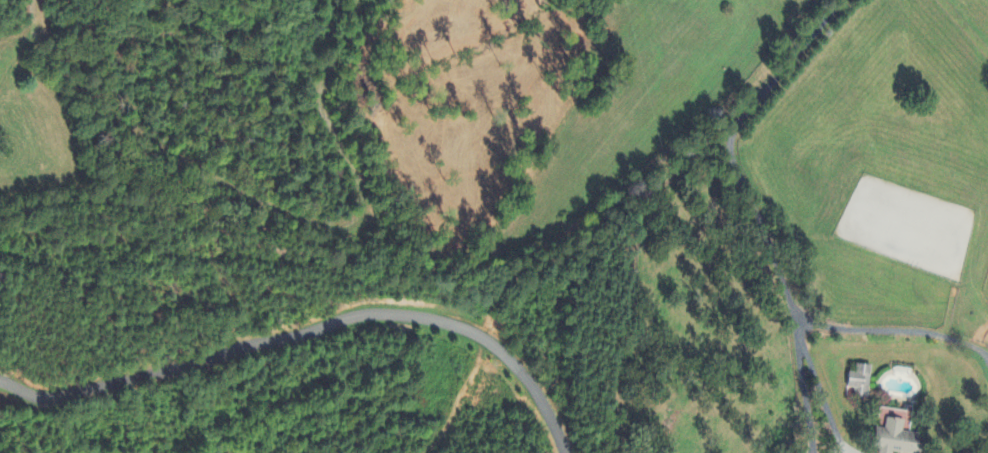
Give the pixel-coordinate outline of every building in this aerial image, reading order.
[(850,389),(855,389),(855,399),(871,398),(870,366),(858,366),(858,374),(849,374),(850,389)] [(904,432),(906,421),(888,418),(886,430),(881,429),(877,452),(924,452),(927,436),(904,432)]
